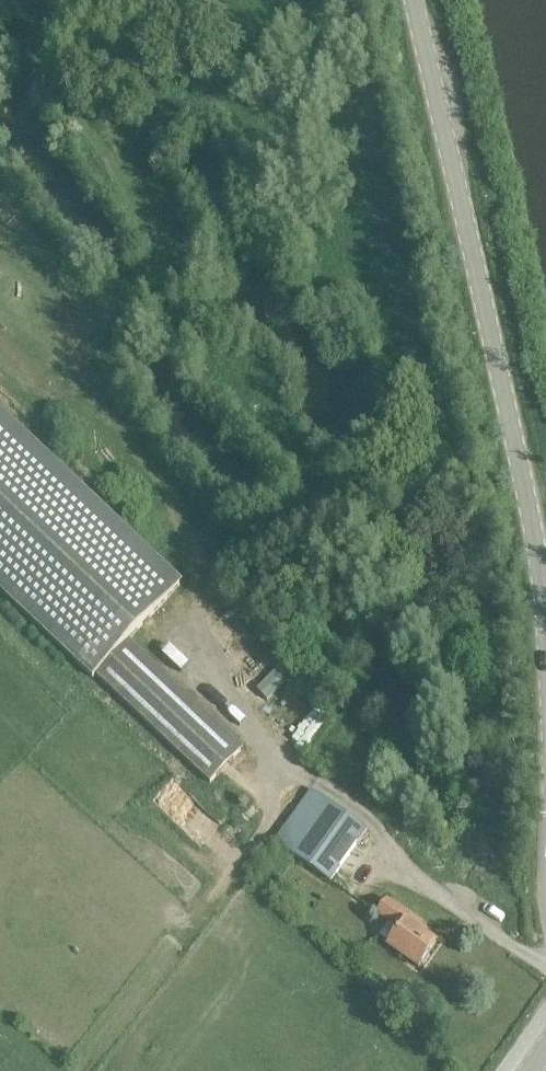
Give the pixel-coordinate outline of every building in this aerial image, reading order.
[(240,752),(125,643),(179,586),(0,416),(0,591),(92,678),(95,675),(210,783),(240,752)] [(274,842),(292,855),(330,882),(367,830),(311,790),(274,842)] [(435,943),(417,930),(420,925),(386,901),(377,914),(389,923),(380,936),(390,943),(388,946),(418,968),(435,943)] [(361,903),(352,916),(364,924),(373,911),(361,903)]
